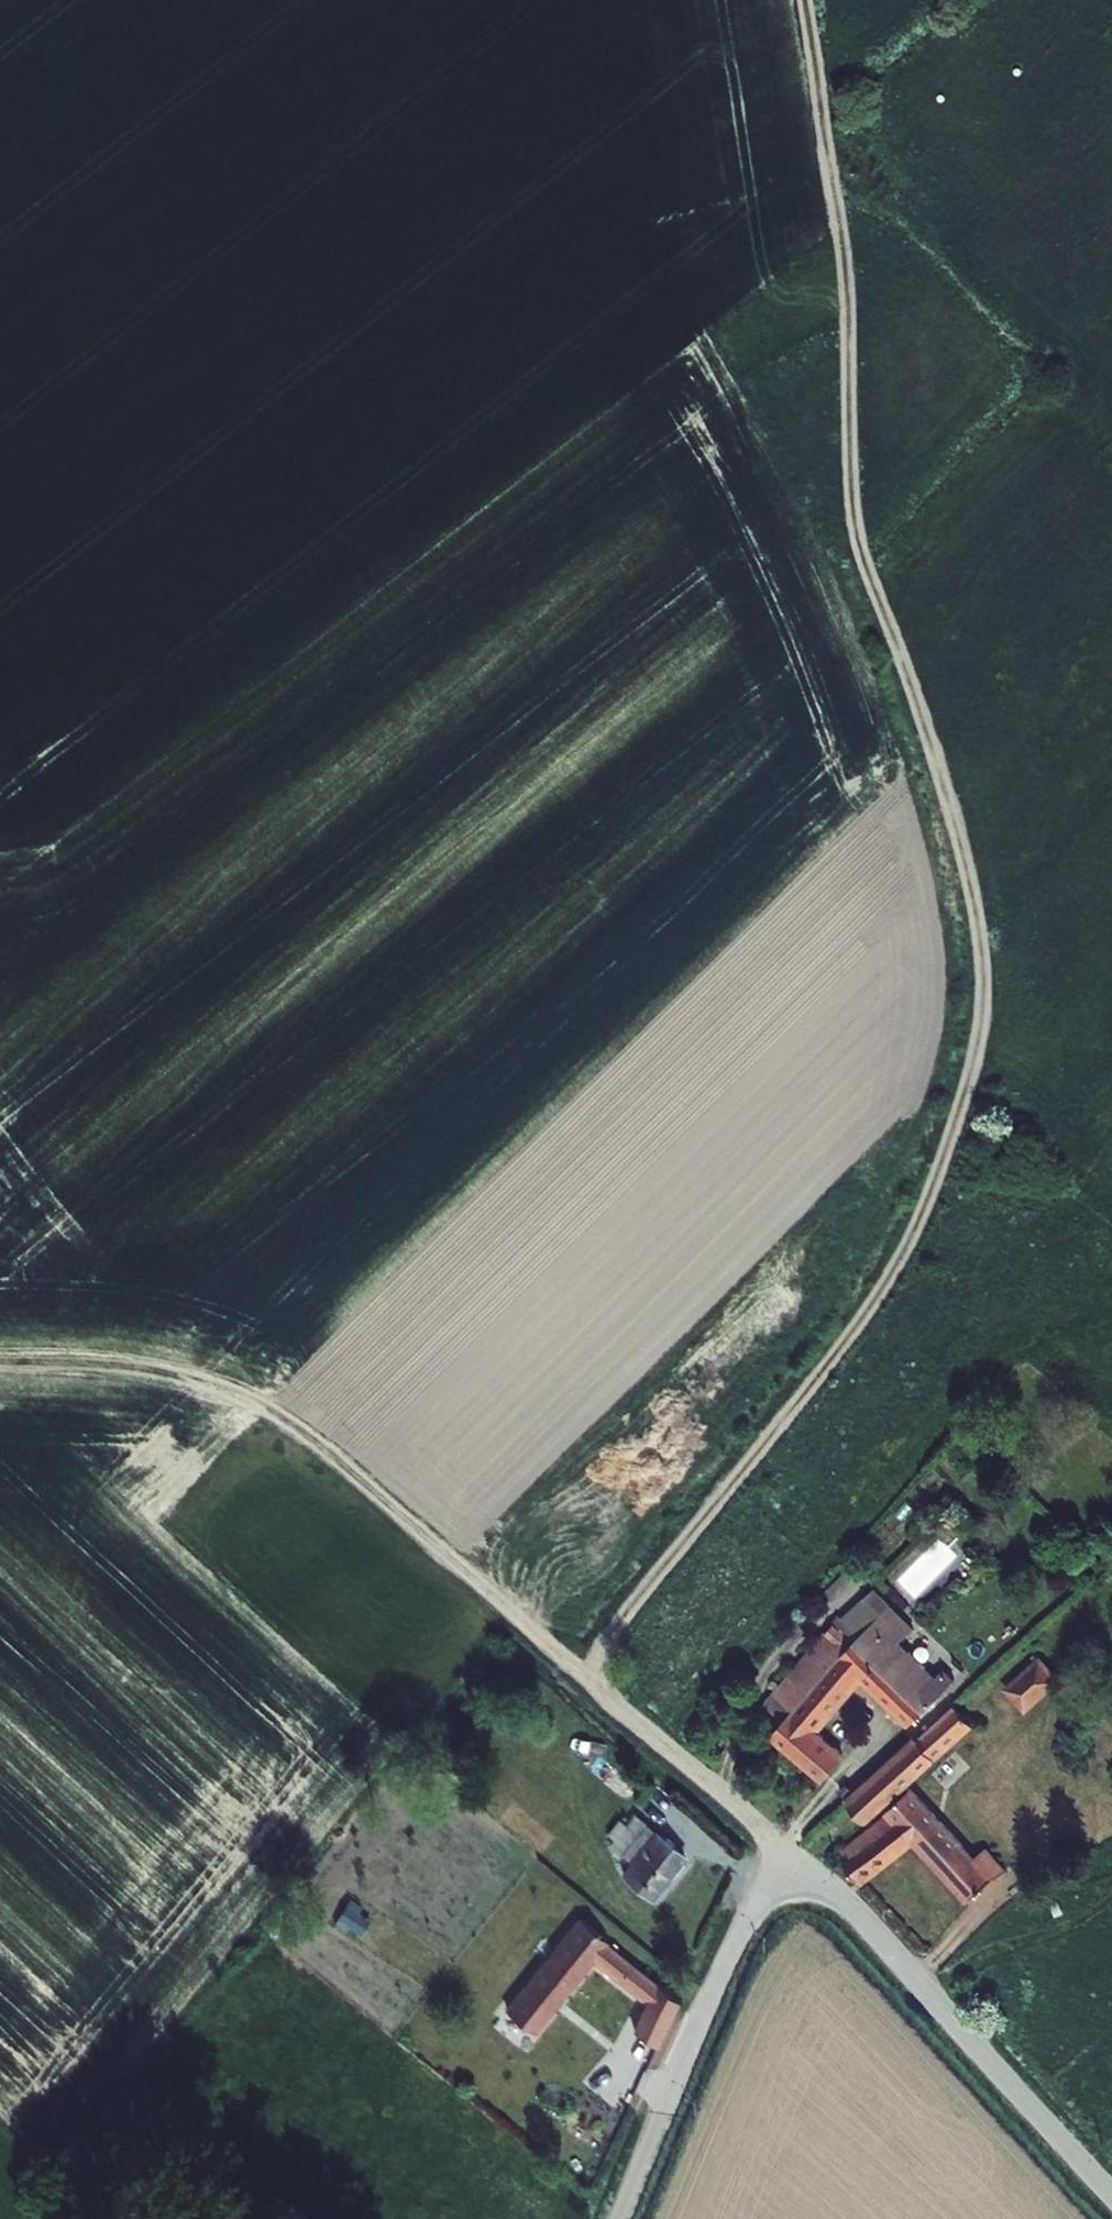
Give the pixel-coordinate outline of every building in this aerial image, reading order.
[(916,1591),(959,1556),(946,1540),(903,1576),(916,1591)] [(876,1636),(905,1605),(882,1583),(853,1614),(876,1636)] [(928,1723),(960,1691),(938,1669),(942,1665),(915,1640),(928,1626),(905,1605),(876,1636),(853,1614),(774,1698),(792,1715),(779,1730),(827,1775),(848,1752),(820,1726),(869,1674),(928,1723)] [(1041,1651),(1005,1686),(1028,1710),(1064,1675),(1041,1651)] [(921,1730),(859,1793),(875,1810),(940,1748),(938,1746),(977,1708),(960,1691),(928,1723),(921,1730)] [(860,1845),(853,1850),(869,1868),(918,1825),(955,1867),(973,1889),(999,1868),(982,1848),(921,1774),(894,1798),(896,1801),(866,1828),(868,1830),(856,1840),(860,1845)] [(661,1814),(627,1854),(654,1878),(689,1838),(661,1814)] [(583,1901),(514,1995),(523,2002),(542,2016),(596,1939),(649,1985),(637,2008),(660,2026),(681,1983),(608,1926),(610,1922),(583,1901)] [(365,1930),(373,1912),(349,1902),(341,1919),(365,1930)]
